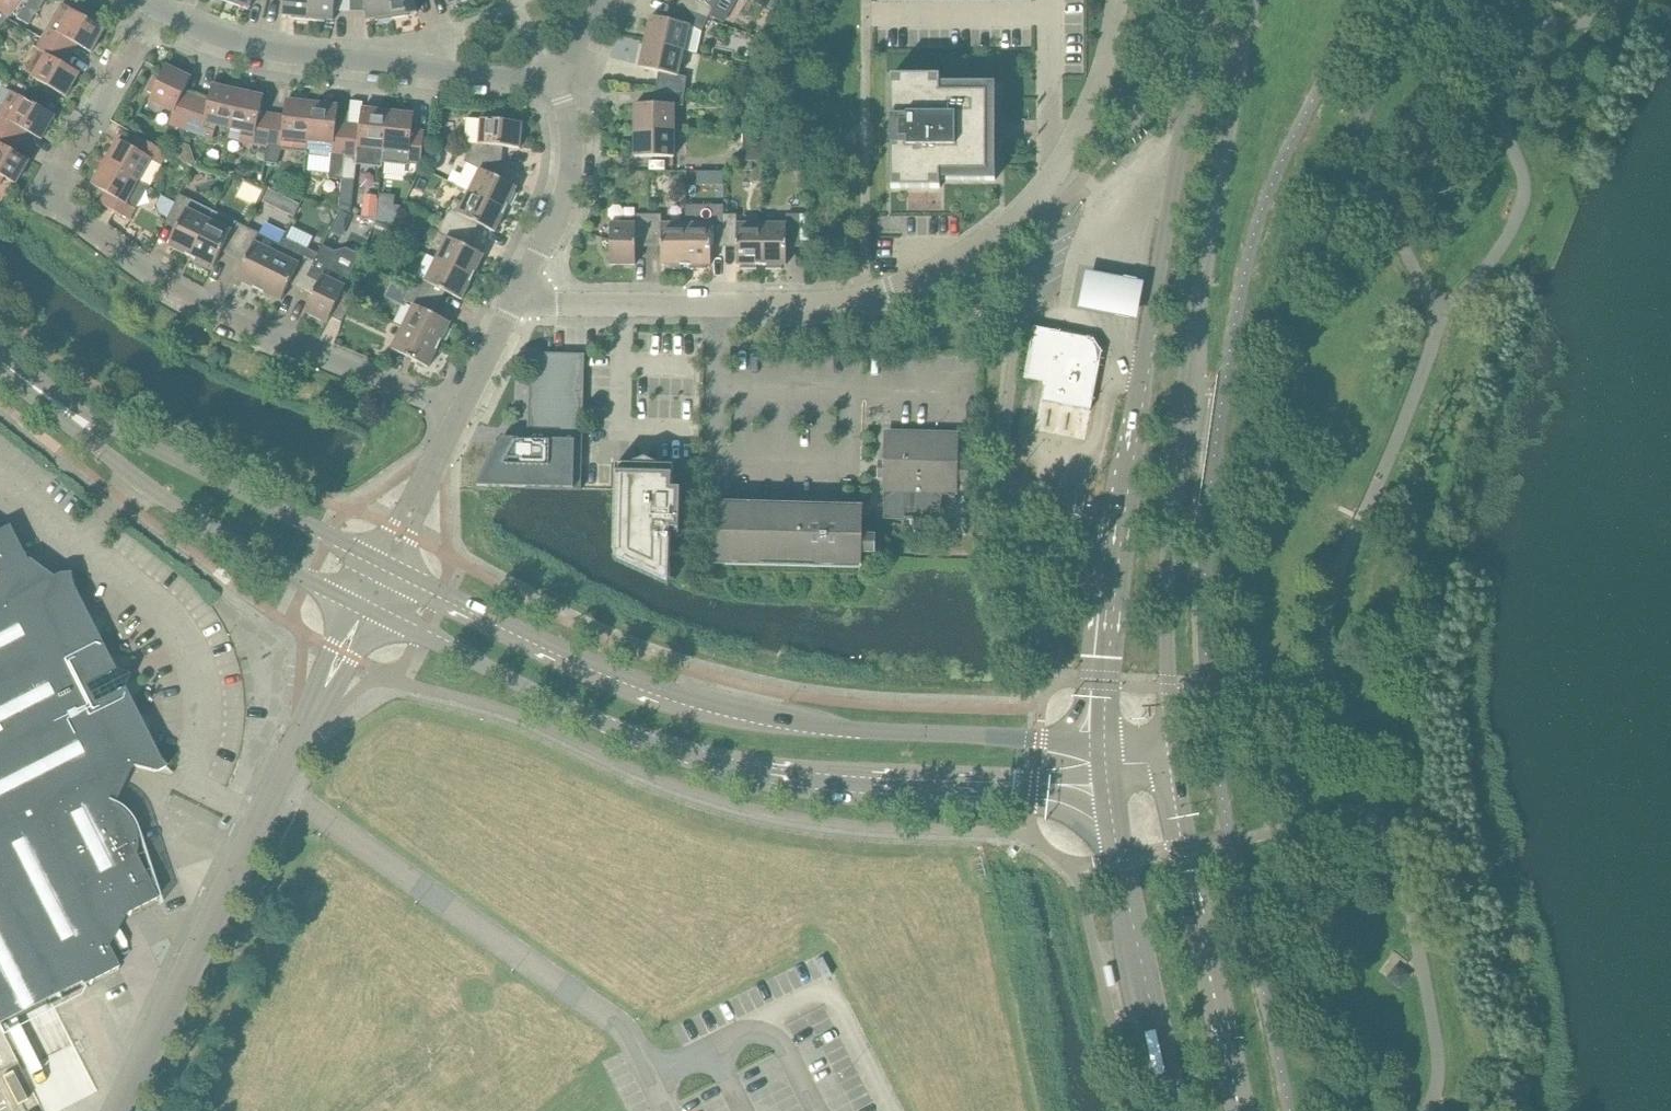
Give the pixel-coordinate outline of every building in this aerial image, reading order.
[(1,26),(8,18),(25,0),(0,0),(0,25),(1,26)] [(307,20),(310,0),(284,0),(282,15),(291,16),(290,18),(307,20)] [(307,20),(325,22),(325,19),(333,20),(334,12),(335,0),(310,0),(307,20)] [(366,20),(374,18),(375,21),(392,18),(389,0),(363,0),(366,20)] [(392,18),(409,16),(409,14),(417,13),(415,0),(389,0),(392,18)] [(677,7),(708,19),(718,0),(679,0),(677,7)] [(767,8),(778,14),(784,4),(778,0),(772,0),(767,8)] [(48,27),(42,38),(66,51),(72,55),(78,44),(91,52),(104,29),(95,23),(99,18),(81,7),(77,13),(71,9),(62,4),(48,27)] [(651,16),(645,42),(683,51),(689,25),(701,31),(708,19),(677,7),(670,21),(651,16)] [(23,8),(17,19),(29,26),(35,15),(25,9),(23,8)] [(34,46),(24,63),(26,71),(33,75),(32,77),(66,96),(79,73),(66,66),(72,55),(66,51),(42,38),(37,47),(34,46)] [(658,72),(656,88),(685,91),(687,77),(678,75),(683,51),(645,42),(639,67),(658,72)] [(154,77),(147,91),(153,94),(150,100),(174,112),(170,124),(185,130),(194,102),(197,95),(184,91),(191,78),(190,77),(166,66),(160,79),(154,77)] [(738,66),(735,79),(749,82),(752,69),(738,66)] [(995,128),(995,118),(995,84),(940,84),(940,76),(891,77),(891,126),(900,126),(900,140),(891,140),(891,189),(940,189),(940,181),(996,181),(995,137),(999,137),(998,128),(995,128)] [(194,102),(185,130),(212,139),(217,125),(230,128),(238,91),(212,85),(209,99),(197,95),(194,102)] [(634,104),(634,131),(674,131),(674,106),(683,106),(685,91),(656,88),(654,104),(634,104)] [(0,112),(0,129),(16,138),(22,142),(28,132),(41,139),(54,116),(12,91),(0,112)] [(238,91),(230,128),(242,131),(240,141),(253,144),(267,146),(271,120),(272,112),(260,110),(263,96),(238,91)] [(267,146),(264,162),(276,164),(281,149),(306,152),(307,150),(312,103),(286,100),(285,114),(272,112),(271,120),(267,146)] [(312,103),(307,150),(311,150),(310,155),(329,157),(329,152),(332,153),(330,177),(342,179),(347,129),(335,128),(338,106),(312,103)] [(482,107),(481,119),(498,121),(499,108),(482,107)] [(353,130),(347,129),(342,179),(354,180),(357,159),(382,162),(384,149),(388,111),(362,109),(360,125),(354,125),(353,130)] [(388,111),(384,149),(409,152),(408,163),(421,164),(424,130),(412,129),(414,114),(388,111)] [(469,143),(468,153),(495,160),(496,146),(519,148),(521,123),(498,121),(481,119),(467,118),(465,143),(469,143)] [(3,176),(16,183),(29,160),(16,153),(22,142),(16,138),(0,129),(0,181),(3,176)] [(674,157),(674,131),(634,131),(634,157),(674,157)] [(769,131),(743,131),(743,161),(764,161),(781,148),(769,131)] [(118,139),(105,162),(138,181),(151,159),(160,164),(167,153),(144,139),(137,150),(118,139)] [(480,169),(469,191),(506,209),(517,187),(495,176),(502,162),(495,161),(495,160),(468,153),(464,161),(480,169)] [(105,162),(92,184),(106,192),(99,203),(105,206),(129,220),(135,208),(148,186),(138,181),(105,162)] [(267,187),(262,199),(275,206),(281,194),(267,187)] [(454,199),(444,221),(467,233),(473,221),(495,232),(506,209),(469,191),(463,203),(454,199)] [(168,218),(179,224),(168,245),(191,256),(209,219),(213,211),(191,200),(179,194),(175,202),(175,203),(168,218)] [(364,203),(363,217),(376,218),(378,204),(364,203)] [(686,224),(686,265),(690,265),(690,269),(706,269),(706,265),(711,265),(711,241),(723,241),(723,214),(723,205),(686,205),(686,224)] [(209,219),(191,256),(214,267),(222,251),(224,246),(235,251),(247,227),(235,222),(213,211),(209,219)] [(341,211),(336,221),(347,227),(352,217),(341,211)] [(648,240),(648,214),(635,214),(635,224),(610,224),(609,265),(635,265),(635,240),(648,240)] [(686,265),(686,224),(661,224),(661,214),(648,214),(648,240),(661,240),(661,265),(665,265),(665,269),(681,269),(681,265),(686,265)] [(761,224),(736,224),(737,214),(723,214),(723,241),(736,241),(736,265),(740,265),(740,269),(757,269),(757,265),(761,265),(761,224)] [(786,224),(761,224),(761,265),(765,265),(765,269),(782,269),(782,265),(786,265),(786,241),(799,241),(799,214),(786,214),(786,224)] [(462,244),(467,233),(444,221),(433,243),(442,247),(436,259),(472,277),(483,255),(462,244)] [(247,227),(235,251),(247,257),(236,279),(259,290),(277,253),(281,244),(259,233),(247,227)] [(277,253),(259,290),(281,301),(289,284),(292,279),(303,285),(315,261),(319,254),(318,254),(284,237),(281,244),(277,253)] [(315,261),(303,285),(315,290),(312,296),(304,312),(327,323),(342,293),(345,286),(352,271),(339,265),(335,251),(323,245),(319,254),(315,261)] [(416,277),(410,289),(434,300),(440,289),(461,300),(472,277),(436,259),(425,281),(416,277)] [(1142,287),(1084,276),(1077,316),(1136,327),(1142,287)] [(413,305),(402,327),(439,345),(450,323),(428,312),(434,300),(410,289),(405,300),(413,305)] [(342,293),(330,317),(342,322),(346,314),(352,302),(353,300),(353,299),(342,293)] [(428,367),(439,345),(402,327),(392,349),(428,367)] [(1024,383),(1044,387),(1047,388),(1043,406),(1092,415),(1102,356),(1094,343),(1039,332),(1034,332),(1024,383)] [(477,485),(520,487),(526,487),(526,488),(581,490),(585,354),(529,353),(527,439),(501,438),(477,485)] [(879,470),(878,478),(884,479),(884,489),(885,489),(884,518),(940,520),(941,491),(956,491),(956,481),(967,482),(968,482),(969,463),(967,463),(957,463),(957,437),(886,435),(885,462),(879,461),(879,470)] [(962,458),(967,458),(970,458),(971,444),(962,444),(962,458)] [(613,541),(613,551),(614,552),(614,561),(669,587),(669,577),(670,577),(670,574),(670,564),(671,530),(679,530),(680,489),(672,489),(673,466),(659,465),(644,458),(630,464),(629,465),(615,464),(614,489),(614,490),(614,493),(613,541)] [(695,489),(696,466),(685,466),(684,489),(695,489)] [(860,554),(861,535),(862,506),(838,506),(715,502),(713,565),(860,569),(860,554)] [(34,586),(23,564),(26,562),(7,526),(0,530),(0,603),(34,586)] [(864,535),(861,535),(860,554),(874,554),(875,535),(864,535)] [(73,591),(71,585),(70,579),(69,573),(59,573),(34,586),(0,603),(0,826),(36,808),(75,788),(105,802),(124,764),(155,772),(165,767),(161,762),(157,756),(73,591)] [(156,898),(134,855),(136,848),(136,841),(135,833),(132,826),(129,820),(124,814),(118,809),(112,805),(105,802),(75,788),(36,808),(96,925),(118,913),(120,917),(156,898)] [(0,826),(0,881),(58,994),(80,982),(81,986),(118,967),(96,925),(36,808),(0,826)] [(58,994),(0,881),(0,1023),(58,994)] [(1410,978),(1396,968),(1385,982),(1400,993),(1410,978)]
